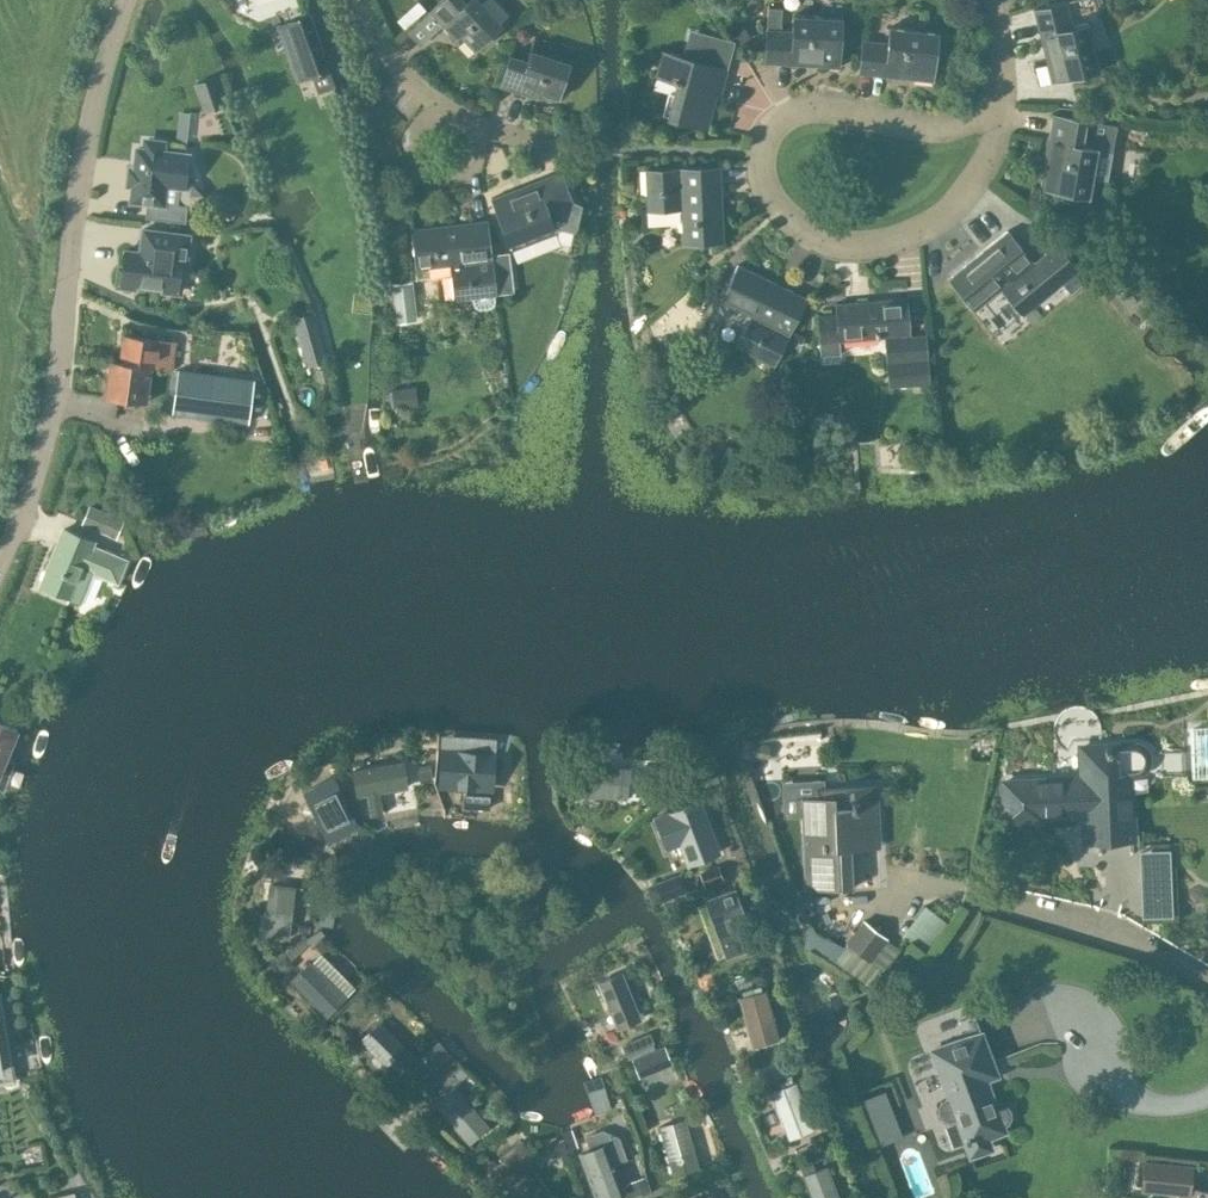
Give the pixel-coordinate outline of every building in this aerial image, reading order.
[(430,11),(456,39),(460,35),(474,50),(503,24),(481,0),(467,0),(466,0),(442,0),(430,11)] [(1080,74),(1100,69),(1089,21),(1073,24),(1067,0),(1034,8),(1052,81),(1071,76),(1072,78),(1079,76),(1080,74)] [(793,13),(792,28),(767,27),(765,62),(840,66),(843,16),(793,13)] [(329,69),(309,15),(290,22),(310,76),(315,74),(329,69)] [(742,25),(732,31),(741,45),(750,39),(742,25)] [(858,73),(934,81),(939,31),(889,25),(888,41),(862,38),(858,73)] [(517,30),(516,36),(519,40),(524,41),(529,39),(530,33),(527,30),(522,28),(517,30)] [(723,83),(734,40),(702,31),(695,58),(663,49),(656,75),(678,81),(668,116),(707,127),(719,82),(723,83)] [(530,48),(527,58),(510,52),(500,86),(537,98),(539,92),(559,99),(571,61),(530,48)] [(329,69),(315,74),(320,90),(334,85),(329,69)] [(214,77),(196,84),(206,113),(225,106),(214,77)] [(1093,93),(1091,109),(1110,111),(1112,94),(1093,93)] [(1089,195),(1098,148),(1113,151),(1118,124),(1088,118),(1087,119),(1053,113),(1040,186),(1089,195)] [(235,116),(224,119),(227,131),(239,128),(235,116)] [(130,200),(146,202),(145,216),(186,221),(188,203),(165,200),(167,188),(187,190),(191,153),(166,150),(167,139),(142,136),(141,147),(136,147),(130,200)] [(724,242),(721,165),(645,168),(647,210),(681,208),(683,243),(724,242)] [(555,226),(576,230),(582,203),(573,201),(561,170),(491,197),(509,244),(555,226)] [(454,299),(472,297),(473,302),(475,306),(480,308),(490,307),(494,304),(495,300),(494,294),(496,294),(488,218),(411,227),(416,269),(450,265),(454,299)] [(126,248),(121,282),(177,290),(182,257),(185,257),(188,236),(172,234),(172,232),(142,228),(139,250),(126,248)] [(1007,229),(984,248),(949,277),(975,309),(1001,288),(1023,314),(1061,281),(1071,293),(1098,269),(1073,251),(1069,255),(1057,242),(1034,261),(1007,229)] [(509,252),(494,254),(496,271),(512,269),(509,252)] [(808,296),(738,262),(720,300),(751,315),(735,347),(775,366),(808,296)] [(394,284),(392,284),(397,323),(418,320),(413,282),(403,283),(402,277),(393,278),(394,284)] [(1125,284),(1114,293),(1124,305),(1135,296),(1125,284)] [(363,293),(360,312),(371,313),(373,294),(363,293)] [(835,302),(836,312),(818,314),(821,354),(839,352),(838,340),(885,336),(889,386),(932,383),(928,333),(911,334),(908,296),(835,302)] [(312,344),(318,364),(327,361),(314,313),(295,318),(303,346),(312,344)] [(173,369),(176,340),(123,333),(120,360),(120,361),(151,365),(151,366),(173,369)] [(147,401),(151,366),(151,365),(120,361),(120,360),(110,359),(105,396),(137,400),(147,401)] [(178,369),(172,413),(248,423),(254,379),(178,369)] [(416,387),(391,389),(393,408),(418,406),(416,387)] [(81,523),(116,538),(124,519),(89,504),(81,523)] [(119,582),(128,559),(93,545),(95,540),(64,527),(40,584),(81,601),(93,572),(119,582)] [(0,722),(0,786),(3,788),(12,762),(4,759),(17,728),(0,722)] [(1192,726),(1195,779),(1207,778),(1207,726),(1192,726)] [(1078,772),(1003,776),(1005,821),(1043,819),(1043,816),(1083,815),(1084,841),(1133,839),(1131,777),(1138,777),(1142,775),(1147,772),(1150,768),(1151,764),(1152,761),(1151,753),(1148,747),(1143,742),(1137,740),(1133,740),(1076,742),(1078,772)] [(443,746),(442,780),(489,782),(491,749),(443,746)] [(404,759),(351,769),(357,797),(366,795),(370,816),(385,813),(381,793),(409,788),(404,759)] [(430,762),(417,764),(420,781),(433,779),(430,762)] [(628,799),(629,766),(575,763),(573,794),(628,799)] [(638,767),(636,793),(653,795),(655,769),(638,767)] [(670,772),(667,786),(680,788),(682,774),(670,772)] [(334,778),(308,789),(329,837),(355,826),(334,778)] [(816,796),(801,796),(800,796),(804,888),(853,886),(852,848),(880,847),(877,785),(826,787),(816,788),(816,796)] [(487,811),(487,797),(467,797),(467,811),(487,811)] [(696,801),(655,816),(667,847),(681,842),(689,864),(718,853),(699,800),(696,801)] [(286,823),(279,835),(297,843),(303,831),(286,823)] [(278,847),(276,858),(291,860),(293,849),(278,847)] [(1140,867),(1141,893),(1172,891),(1171,866),(1140,867)] [(719,867),(701,873),(705,886),(723,880),(719,867)] [(290,937),(295,885),(268,882),(264,934),(290,937)] [(733,886),(704,897),(725,953),(740,948),(754,942),(733,886)] [(864,918),(845,941),(871,961),(889,938),(864,918)] [(299,923),(298,930),(309,932),(310,925),(299,923)] [(346,996),(310,959),(290,979),(327,1016),(346,996)] [(597,980),(617,1028),(643,1019),(623,970),(597,980)] [(779,1038),(766,988),(738,996),(752,1045),(779,1038)] [(415,1053),(379,1018),(359,1038),(396,1073),(415,1053)] [(956,1122),(958,1121),(970,1153),(991,1146),(987,1135),(1005,1129),(1003,1124),(1008,1120),(1010,1115),(1009,1109),(1006,1104),(1001,1102),(995,1103),(985,1076),(989,1075),(994,1066),(992,1061),(993,1061),(981,1031),(942,1045),(953,1077),(944,1081),(948,1094),(946,1095),(944,1096),(942,1098),(941,1100),(940,1102),(939,1104),(939,1106),(939,1109),(939,1111),(940,1114),(941,1116),(943,1117),(945,1119),(947,1120),(949,1121),(951,1122),(954,1122),(956,1122)] [(650,1032),(621,1044),(626,1055),(655,1043),(650,1032)] [(422,1046),(411,1035),(404,1043),(415,1053),(422,1046)] [(648,1053),(634,1058),(641,1076),(655,1071),(648,1053)] [(790,1055),(756,1069),(763,1085),(789,1074),(788,1071),(796,1069),(790,1055)] [(815,1128),(797,1079),(770,1090),(789,1139),(815,1128)] [(490,1126),(455,1085),(434,1102),(468,1143),(490,1126)] [(886,1088),(864,1096),(873,1122),(895,1115),(886,1088)] [(685,1117),(659,1124),(674,1175),(700,1168),(685,1117)] [(564,1138),(548,1142),(553,1157),(568,1153),(564,1138)] [(483,1153),(488,1160),(504,1149),(498,1142),(483,1153)] [(607,1142),(579,1151),(592,1188),(595,1197),(607,1197),(612,1196),(624,1192),(607,1142)] [(501,1168),(523,1197),(541,1197),(551,1191),(523,1152),(501,1168)] [(1191,1187),(1193,1165),(1145,1160),(1142,1188),(1180,1192),(1179,1197),(1207,1197),(1207,1189),(1191,1187)] [(828,1164),(801,1174),(811,1197),(840,1197),(828,1164)] [(644,1177),(629,1182),(633,1195),(649,1190),(644,1177)]
